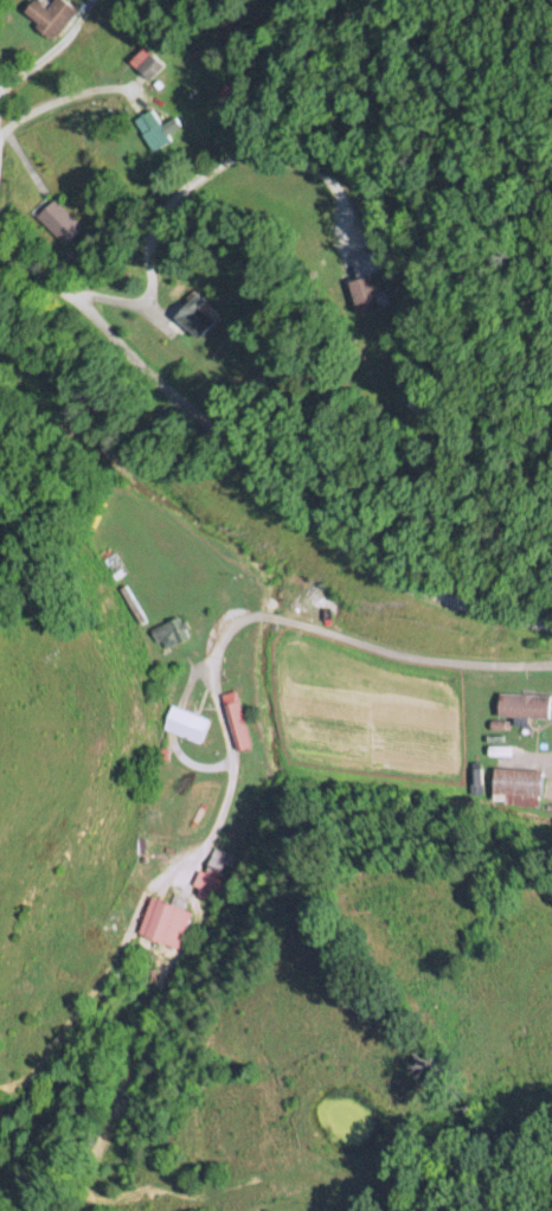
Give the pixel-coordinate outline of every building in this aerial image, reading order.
[(38,0),(31,0),(23,11),(55,36),(77,8),(67,0),(52,0),(47,7),(38,0)] [(163,64),(143,45),(130,59),(149,78),(163,64)] [(154,150),(172,139),(151,107),(134,118),(154,150)] [(64,243),(81,226),(52,197),(35,214),(64,243)] [(375,290),(385,287),(379,269),(347,279),(356,311),(379,304),(375,290)] [(214,317),(199,306),(204,298),(192,290),(173,315),(200,335),(214,317)] [(152,627),(161,647),(190,634),(180,613),(152,627)] [(250,745),(237,689),(222,693),(236,748),(250,745)] [(549,693),(497,693),(497,715),(549,715),(549,693)] [(201,742),(210,718),(171,703),(162,727),(201,742)] [(540,804),(542,768),(495,766),(493,802),(540,804)] [(221,903),(230,882),(201,869),(191,890),(221,903)] [(192,910),(149,896),(137,934),(180,947),(192,910)] [(8,1030),(0,1028),(0,1060),(1,1060),(8,1030)]
